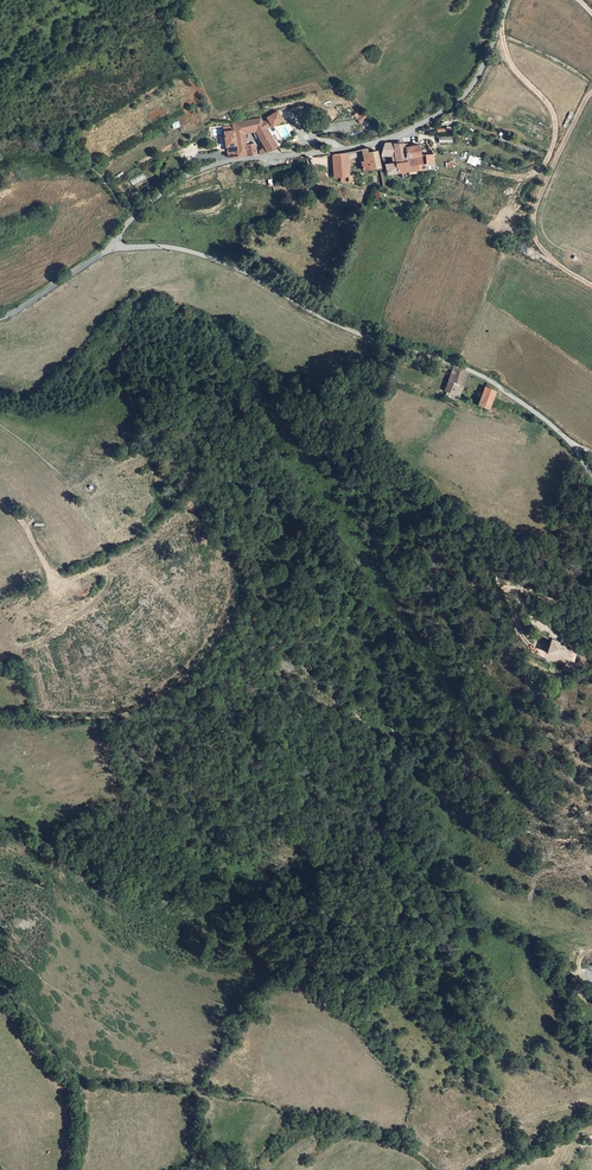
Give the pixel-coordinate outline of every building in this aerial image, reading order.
[(266,117),(261,120),(265,126),(270,124),(271,125),(281,119),(276,110),(265,116),(266,117)] [(358,110),(353,115),(361,124),(366,119),(358,110)] [(255,128),(266,149),(276,144),(265,126),(261,120),(260,118),(253,119),(255,128)] [(232,122),(232,125),(233,126),(233,130),(238,156),(246,154),(245,144),(244,132),(255,128),(253,119),(232,122)] [(229,157),(238,156),(233,130),(223,132),(223,136),(225,146),(228,146),(228,151),(227,151),(229,157)] [(440,137),(441,144),(453,142),(452,135),(440,137)] [(248,144),(245,144),(246,154),(256,153),(254,143),(248,144)] [(385,144),(383,157),(397,158),(398,145),(395,144),(385,144)] [(397,158),(399,162),(409,160),(406,145),(398,145),(397,158)] [(407,148),(409,160),(410,171),(424,169),(423,158),(420,146),(414,147),(407,148)] [(360,150),(347,153),(348,165),(362,163),(364,172),(380,169),(377,153),(369,154),(365,149),(360,150)] [(342,154),(334,155),(336,178),(345,178),(350,178),(348,165),(347,153),(342,154)] [(475,167),(479,159),(469,155),(466,164),(475,167)] [(437,168),(435,157),(423,158),(424,169),(429,169),(437,168)] [(388,164),(391,174),(410,171),(409,160),(399,162),(388,164)] [(457,391),(465,377),(461,375),(458,374),(454,372),(451,371),(448,370),(442,383),(457,391)] [(453,401),(457,391),(442,383),(437,392),(453,401)] [(490,403),(493,396),(483,390),(479,397),(490,403)] [(490,403),(479,397),(472,411),(484,417),(490,403)] [(543,651),(564,662),(568,654),(557,649),(558,647),(552,644),(550,650),(545,646),(543,651)] [(522,664),(513,660),(511,665),(519,669),(522,664)]
